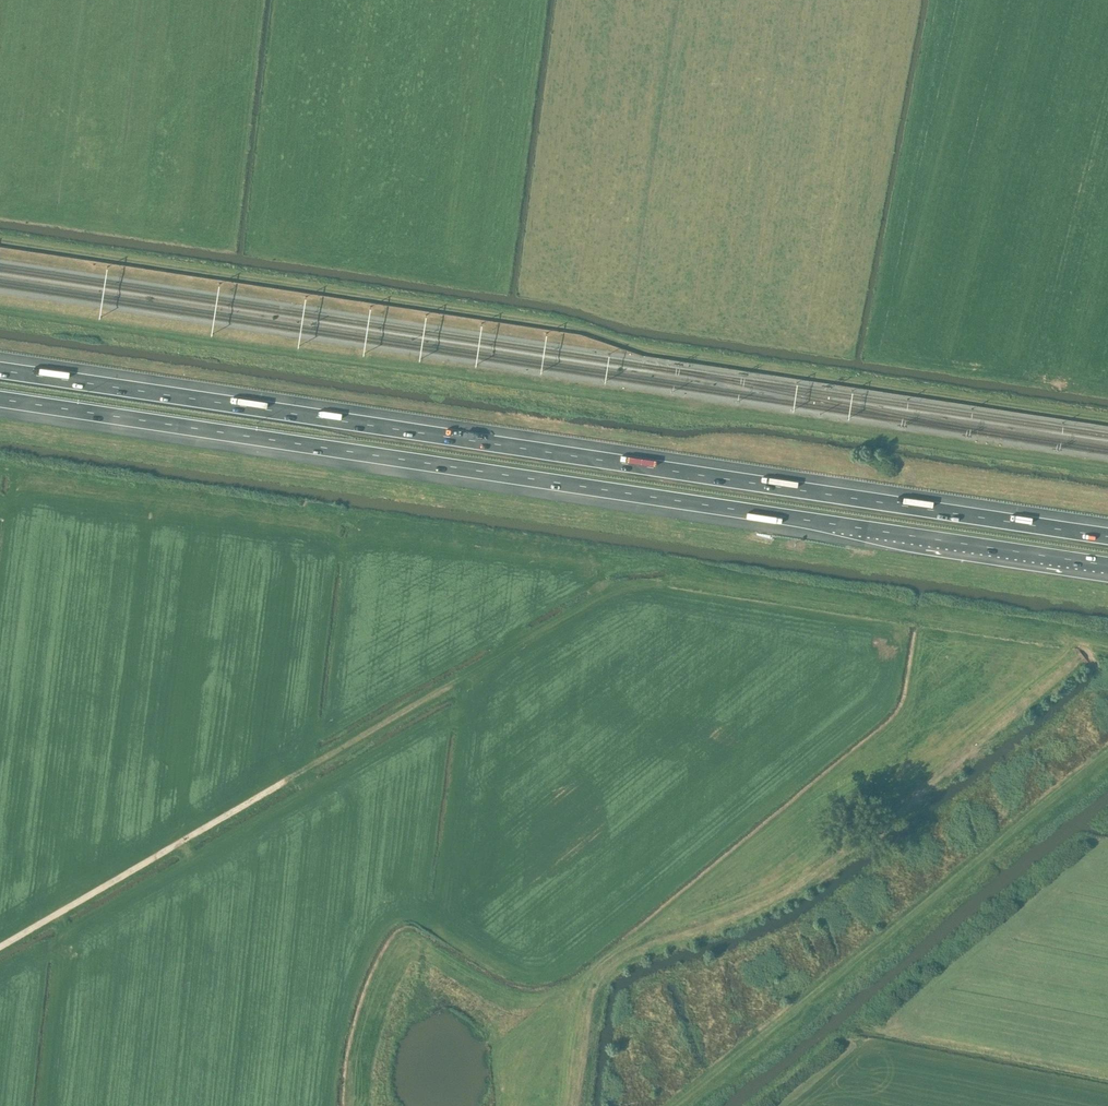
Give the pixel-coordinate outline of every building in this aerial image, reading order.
[(844,810),(848,821),(866,814),(862,803),(844,810)]
